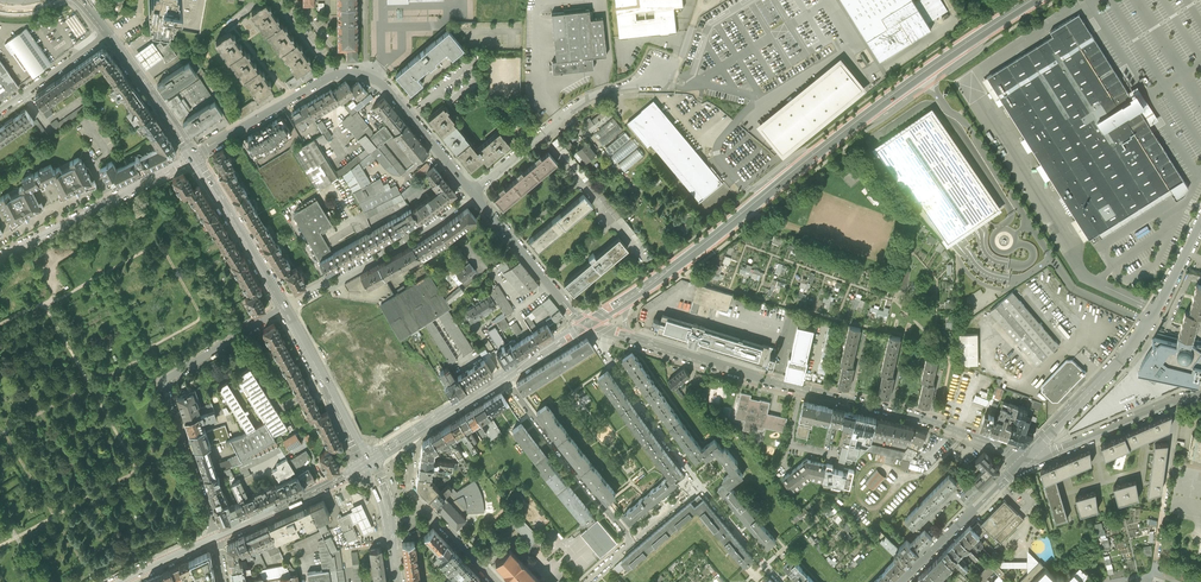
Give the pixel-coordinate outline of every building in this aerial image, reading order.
[(150,1),(151,1),(150,6),(152,6),(151,10),(154,11),(153,15),(169,18),(170,14),(173,14),(174,10),(175,10),(176,5),(177,6),(178,1),(181,1),(181,0),(150,0),(150,1)] [(359,59),(358,17),(357,0),(337,0),(338,50),(346,50),(346,60),(359,59)] [(621,38),(681,32),(678,7),(686,6),(685,0),(617,0),(621,38)] [(880,60),(950,16),(941,0),(921,0),(916,4),(913,0),(842,0),(880,60)] [(259,27),(265,36),(266,35),(280,26),(276,21),(278,20),(277,18),(275,19),(272,14),(268,9),(270,8),(268,6),(267,7),(264,3),(263,5),(249,14),(255,22),(257,21),(260,26),(259,27)] [(806,59),(771,3),(750,16),(784,72),(806,59)] [(552,62),(553,74),(593,69),(592,58),(607,57),(603,18),(590,19),(589,11),(552,15),(557,62),(552,62)] [(1054,37),(988,79),(1000,97),(1014,118),(1090,239),(1169,188),(1176,200),(1184,195),(1188,187),(1161,144),(1149,125),(1135,103),(1128,92),(1094,37),(1083,21),(1078,13),(1050,31),(1054,37)] [(85,25),(83,26),(81,24),(74,28),(77,35),(88,28),(85,25)] [(279,55),(281,53),(294,44),(292,40),(293,39),(292,37),(290,38),(288,35),(285,31),(287,30),(286,28),(284,29),(281,25),(280,26),(266,35),(269,40),(271,39),(272,41),(271,42),(274,47),(276,46),(278,49),(276,50),(279,55)] [(37,44),(26,28),(5,44),(8,48),(12,54),(13,53),(25,70),(29,67),(34,75),(50,63),(41,50),(42,49),(40,46),(39,46),(37,44)] [(448,31),(394,74),(410,93),(422,84),(416,76),(427,67),(429,69),(435,64),(434,62),(446,52),(452,58),(463,49),(448,31)] [(227,63),(229,62),(243,53),(240,49),(241,48),(240,46),(238,47),(236,43),(233,39),(235,38),(234,36),(232,37),(229,33),(225,36),(225,35),(221,38),(214,43),(217,48),(219,47),(221,50),(219,50),(222,55),(224,54),(226,57),(224,58),(227,63)] [(146,70),(155,63),(164,57),(152,41),(144,47),(134,53),(146,70)] [(160,42),(154,46),(159,52),(166,62),(165,62),(166,62),(177,55),(168,43),(164,46),(160,42)] [(291,67),(296,75),(298,74),(311,65),(308,61),(309,60),(308,58),(307,59),(303,54),(300,49),(301,48),(300,46),(298,47),(296,43),(294,44),(281,53),(286,62),(288,61),(292,66),(291,67)] [(101,50),(88,59),(96,70),(101,66),(113,58),(107,49),(102,52),(101,50)] [(242,81),(244,80),(257,71),(254,67),(256,66),(254,64),(253,65),(251,62),(248,58),(250,57),(248,55),(247,56),(244,52),(243,53),(229,62),(232,67),(234,66),(235,68),(234,69),(237,74),(238,73),(241,76),(239,77),(242,81)] [(101,66),(112,80),(123,72),(113,58),(101,66)] [(840,58),(758,126),(784,157),(866,89),(840,58)] [(96,70),(88,59),(68,73),(76,84),(96,70)] [(0,60),(0,99),(19,86),(0,60)] [(184,65),(157,84),(164,95),(197,74),(190,62),(185,66),(184,65)] [(298,74),(303,81),(315,72),(311,65),(298,74)] [(253,94),(256,99),(269,91),(271,89),(269,85),(270,84),(269,82),(267,83),(265,79),(263,76),(264,75),(262,73),(261,73),(259,70),(257,71),(244,80),(246,85),(248,83),(250,86),(248,87),(252,92),(253,91),(255,93),(253,94)] [(124,97),(127,101),(138,93),(123,72),(112,80),(114,83),(110,87),(118,98),(121,96),(122,97),(123,98),(124,98),(124,97)] [(76,84),(68,73),(51,84),(60,96),(76,85),(76,84)] [(290,89),(303,81),(298,74),(286,83),(290,89)] [(200,77),(176,93),(181,100),(183,99),(187,105),(186,106),(189,111),(208,99),(211,102),(211,103),(216,100),(200,77)] [(345,80),(333,91),(340,101),(342,103),(355,91),(351,86),(345,80)] [(359,80),(351,86),(355,91),(359,97),(367,91),(359,80)] [(60,96),(51,84),(35,96),(44,108),(47,105),(60,96)] [(1137,86),(1128,92),(1139,110),(1149,125),(1158,119),(1149,104),(1137,86)] [(327,91),(318,97),(327,109),(335,104),(340,101),(333,91),(331,89),(327,91)] [(252,102),(257,108),(257,109),(274,98),(269,91),(256,99),(252,102)] [(151,112),(138,93),(127,101),(129,105),(128,105),(128,106),(128,107),(129,108),(126,110),(134,121),(137,119),(138,120),(139,121),(140,120),(151,112)] [(181,100),(176,93),(166,100),(179,118),(189,111),(186,106),(187,105),(183,99),(181,100)] [(313,118),(327,109),(318,97),(305,105),(313,118)] [(373,106),(396,133),(407,123),(401,117),(390,103),(385,97),(373,106)] [(224,112),(216,100),(211,103),(211,102),(187,117),(188,119),(183,122),(191,134),(224,112)] [(257,108),(252,102),(252,101),(235,112),(240,119),(257,108)] [(657,101),(631,122),(699,205),(725,182),(657,101)] [(57,120),(51,125),(57,133),(91,109),(87,103),(59,123),(57,120)] [(44,108),(40,110),(47,119),(53,115),(47,105),(44,108)] [(314,119),(313,118),(305,105),(292,113),(300,127),(314,119)] [(428,118),(443,135),(456,124),(453,121),(454,120),(447,111),(448,110),(446,107),(445,108),(443,106),(428,118)] [(590,117),(584,122),(625,172),(646,155),(607,108),(593,120),(590,117)] [(9,121),(18,133),(32,123),(34,121),(26,109),(9,121)] [(348,127),(358,139),(366,133),(369,137),(375,132),(357,110),(341,121),(346,128),(348,127)] [(907,183),(948,243),(952,241),(956,238),(961,234),(967,230),(971,227),(976,224),(981,221),(986,217),(999,209),(931,111),(920,119),(904,129),(892,137),(875,149),(901,186),(907,183)] [(163,130),(151,112),(140,120),(151,138),(163,130)] [(282,116),(245,139),(255,155),(262,151),(264,155),(285,142),(283,139),(292,133),(282,116)] [(34,121),(32,123),(43,139),(48,136),(37,120),(34,121)] [(2,144),(18,133),(9,121),(0,127),(0,141),(2,144)] [(333,137),(323,121),(317,124),(323,134),(317,138),(321,144),(322,143),(323,145),(329,141),(328,140),(333,137)] [(413,130),(407,123),(396,133),(394,135),(417,162),(430,151),(424,144),(413,130)] [(375,132),(369,137),(375,144),(378,147),(379,146),(384,142),(393,135),(385,124),(375,132)] [(443,135),(457,152),(469,142),(464,135),(456,124),(443,135)] [(163,130),(151,138),(158,149),(139,158),(138,156),(136,158),(137,160),(116,170),(113,162),(99,168),(108,185),(111,184),(113,184),(114,187),(122,183),(123,183),(124,182),(127,181),(129,181),(130,179),(133,178),(134,178),(135,176),(139,175),(140,175),(141,174),(142,173),(143,174),(146,173),(145,171),(147,171),(149,171),(149,169),(152,168),(154,169),(155,167),(158,165),(160,166),(160,164),(164,162),(165,163),(166,161),(169,159),(170,160),(174,158),(172,155),(173,153),(176,151),(174,147),(163,130)] [(500,131),(488,141),(499,154),(510,144),(500,131)] [(340,176),(342,175),(348,171),(352,168),(371,152),(378,147),(375,144),(369,137),(366,133),(358,139),(366,148),(343,167),(337,171),(340,176)] [(315,138),(294,151),(317,188),(338,174),(315,138)] [(487,163),(499,154),(488,141),(476,150),(483,159),(487,163)] [(598,153),(587,141),(576,150),(586,162),(598,153)] [(406,170),(384,142),(379,146),(401,174),(406,170)] [(470,169),(483,159),(476,150),(469,142),(457,152),(470,169)] [(645,244),(561,142),(556,146),(640,248),(645,244)] [(378,147),(371,152),(377,157),(385,167),(392,173),(400,175),(401,174),(379,146),(378,147)] [(266,256),(268,255),(268,256),(279,275),(280,276),(280,277),(280,278),(280,279),(281,279),(282,280),(283,280),(284,279),(285,278),(285,277),(286,276),(289,282),(289,283),(290,285),(291,287),(292,287),(296,294),(308,287),(297,269),(293,271),(232,169),(235,167),(224,149),(213,156),(217,162),(216,164),(218,167),(220,167),(223,173),(223,174),(222,173),(221,173),(220,173),(219,173),(219,174),(218,174),(218,175),(218,176),(218,177),(219,178),(220,178),(221,178),(223,181),(232,197),(233,199),(232,199),(237,207),(238,207),(242,213),(242,214),(243,214),(244,217),(246,219),(246,221),(247,221),(254,233),(254,234),(255,234),(257,237),(258,240),(259,241),(263,247),(261,248),(266,256)] [(537,160),(530,166),(539,177),(557,161),(549,151),(542,157),(540,154),(535,158),(537,160)] [(371,152),(352,168),(362,187),(372,182),(364,168),(377,157),(371,152)] [(86,168),(84,165),(85,165),(85,163),(83,163),(82,160),(83,159),(82,158),(81,158),(80,157),(54,170),(51,164),(43,168),(43,166),(41,167),(41,169),(32,173),(32,172),(29,173),(30,174),(22,178),(25,185),(19,188),(21,191),(11,196),(9,193),(0,197),(0,198),(0,199),(0,201),(1,201),(3,204),(2,205),(3,207),(4,206),(5,209),(4,210),(5,212),(6,211),(8,215),(7,215),(8,217),(9,216),(12,223),(10,224),(13,228),(15,229),(15,227),(18,225),(20,225),(20,223),(23,221),(25,221),(26,219),(27,219),(27,220),(28,219),(30,218),(31,218),(31,216),(33,216),(33,214),(36,212),(38,213),(39,211),(42,209),(44,210),(44,208),(45,207),(42,203),(40,204),(32,189),(41,184),(43,187),(44,186),(46,185),(45,183),(54,178),(61,192),(60,195),(62,199),(64,200),(64,198),(68,196),(70,197),(70,196),(73,194),(75,195),(76,193),(77,192),(78,194),(80,193),(81,192),(81,191),(82,191),(84,192),(85,190),(88,189),(90,190),(91,188),(94,187),(96,188),(97,186),(95,181),(93,182),(89,175),(90,175),(90,173),(89,174),(87,170),(88,170),(87,168),(86,168)] [(413,173),(418,179),(427,171),(432,167),(428,161),(413,173)] [(429,179),(433,183),(443,174),(435,165),(432,167),(427,171),(432,176),(429,179)] [(520,193),(539,177),(530,166),(523,172),(521,170),(517,173),(519,175),(512,182),(520,193)] [(348,182),(353,191),(362,187),(352,168),(348,171),(342,175),(348,182)] [(265,309),(261,302),(262,301),(261,300),(260,298),(259,298),(256,293),(257,292),(258,293),(259,293),(260,293),(260,292),(261,291),(261,290),(261,289),(260,288),(259,288),(258,286),(248,269),(246,267),(248,266),(243,258),(241,258),(238,253),(239,251),(237,251),(235,249),(234,246),(234,244),(233,244),(226,232),(226,231),(225,231),(223,228),(221,225),(222,224),(220,224),(217,218),(218,218),(213,210),(212,210),(211,209),(201,193),(199,190),(200,190),(200,189),(200,188),(199,188),(199,187),(198,186),(197,186),(196,186),(196,187),(195,187),(195,188),(194,188),(194,189),(194,190),(190,183),(189,181),(188,179),(187,179),(183,173),(171,179),(183,197),(187,195),(248,296),(244,299),(254,316),(265,309)] [(458,192),(443,174),(433,183),(439,190),(412,209),(420,221),(441,207),(458,192)] [(353,191),(359,202),(391,187),(388,181),(383,183),(380,177),(372,182),(362,187),(353,191)] [(416,180),(402,193),(405,198),(420,186),(416,180)] [(503,207),(520,193),(512,182),(505,187),(503,185),(498,188),(501,191),(494,197),(503,207)] [(359,202),(364,211),(402,193),(396,184),(391,187),(359,202)] [(869,184),(862,190),(866,194),(872,188),(869,184)] [(364,211),(368,220),(399,203),(400,206),(408,202),(405,198),(402,193),(364,211)] [(566,210),(558,217),(566,227),(593,204),(585,194),(566,210)] [(318,199),(292,213),(319,261),(333,253),(321,231),(332,225),(318,199)] [(468,207),(454,218),(462,229),(477,218),(468,207)] [(412,209),(386,223),(394,236),(399,233),(408,228),(420,221),(412,209)] [(539,250),(566,227),(558,217),(547,226),(530,240),(539,250)] [(447,241),(462,229),(454,218),(440,229),(447,241)] [(388,239),(394,236),(386,223),(369,232),(359,238),(367,251),(376,246),(388,239)] [(923,225),(921,230),(928,234),(931,229),(923,225)] [(440,229),(426,237),(433,249),(447,241),(440,229)] [(932,234),(928,239),(934,244),(938,239),(932,234)] [(419,258),(433,249),(426,237),(412,246),(419,258)] [(590,259),(591,260),(564,283),(574,294),(601,272),(628,249),(618,237),(595,257),(593,254),(589,258),(590,259)] [(362,254),(367,251),(359,238),(333,253),(319,261),(326,274),(335,269),(346,263),(362,254)] [(942,242),(937,247),(942,252),(947,247),(942,242)] [(412,246),(394,256),(402,268),(419,258),(412,246)] [(469,261),(461,251),(456,256),(464,266),(469,261)] [(727,254),(724,262),(731,264),(733,256),(727,254)] [(384,278),(402,268),(394,256),(377,266),(384,278)] [(520,294),(537,283),(518,261),(510,266),(503,258),(495,263),(520,294)] [(908,261),(902,260),(896,287),(905,290),(909,271),(906,270),(908,261)] [(476,270),(469,261),(464,266),(459,270),(457,272),(464,280),(476,270)] [(781,274),(782,270),(786,271),(788,264),(780,261),(776,272),(781,274)] [(748,263),(748,266),(743,265),(742,272),(752,274),(753,264),(748,263)] [(459,270),(454,264),(443,273),(448,279),(457,272),(459,270)] [(366,288),(384,278),(377,266),(359,276),(366,288)] [(762,280),(765,271),(755,268),(753,277),(762,280)] [(379,305),(384,314),(400,339),(410,333),(425,323),(433,319),(439,315),(449,309),(451,307),(449,302),(445,297),(430,272),(379,305)] [(804,276),(798,299),(807,302),(810,291),(805,290),(809,278),(804,276)] [(786,286),(787,282),(774,277),(768,294),(773,295),(776,285),(781,287),(782,284),(786,286)] [(689,281),(681,279),(645,305),(648,310),(689,281)] [(835,279),(833,286),(840,288),(842,282),(835,279)] [(43,280),(38,283),(42,292),(35,295),(38,301),(51,294),(43,280)] [(1197,282),(1189,311),(1200,314),(1200,283),(1197,282)] [(504,315),(513,310),(497,284),(488,290),(502,312),(504,315)] [(460,285),(445,297),(449,302),(464,289),(460,285)] [(1037,365),(1059,346),(1013,291),(990,310),(1037,365)] [(854,307),(863,310),(866,299),(862,298),(864,294),(858,292),(854,307)] [(489,294),(462,310),(464,314),(462,315),(465,320),(468,318),(470,322),(496,306),(489,294)] [(825,300),(827,300),(827,307),(836,307),(836,296),(825,296),(825,300)] [(546,323),(547,325),(552,322),(555,328),(561,324),(557,319),(563,315),(548,297),(540,304),(545,309),(550,316),(545,319),(547,323),(546,323)] [(531,320),(545,309),(540,304),(523,318),(531,330),(536,327),(531,320)] [(880,308),(881,306),(873,304),(870,315),(887,319),(890,307),(886,306),(885,310),(880,308)] [(439,315),(464,355),(474,349),(451,313),(449,309),(439,315)] [(1193,340),(1200,314),(1189,311),(1186,310),(1178,337),(1193,340)] [(491,321),(492,323),(495,321),(503,316),(504,315),(502,312),(495,317),(495,318),(491,321)] [(662,320),(655,317),(653,322),(660,324),(658,331),(689,340),(688,344),(698,347),(699,344),(739,356),(772,366),(773,363),(774,363),(778,350),(777,349),(777,347),(664,313),(662,320)] [(509,326),(503,316),(495,321),(501,331),(509,326)] [(425,323),(450,363),(458,358),(433,319),(425,323)] [(521,331),(516,322),(510,325),(516,334),(521,331)] [(815,325),(799,322),(791,354),(790,354),(785,375),(804,379),(808,358),(807,358),(815,325)] [(341,442),(340,442),(338,436),(333,425),(330,420),(331,419),(327,410),(321,413),(315,401),(306,383),(300,371),(301,370),(297,362),(295,363),(294,360),(286,345),(278,331),(274,323),(263,329),(310,420),(314,418),(329,449),(330,451),(339,446),(339,447),(340,447),(341,447),(342,447),(343,446),(344,445),(343,444),(343,443),(342,442),(341,442)] [(532,332),(538,342),(550,335),(551,334),(552,334),(547,325),(546,323),(545,324),(537,329),(532,332)] [(494,325),(485,330),(497,349),(506,344),(494,325)] [(845,344),(857,346),(861,328),(849,325),(845,344)] [(538,342),(532,332),(530,333),(511,345),(517,356),(523,352),(533,346),(536,344),(538,342)] [(963,362),(981,362),(980,332),(962,332),(963,362)] [(890,334),(885,353),(897,356),(902,337),(890,334)] [(588,337),(570,348),(576,359),(594,348),(588,337)] [(1197,345),(1196,347),(1192,344),(1193,340),(1178,337),(1177,343),(1154,337),(1153,337),(1153,338),(1152,338),(1151,339),(1151,340),(1151,341),(1152,342),(1157,343),(1151,350),(1146,357),(1141,364),(1137,373),(1149,375),(1147,378),(1150,381),(1154,384),(1159,377),(1166,379),(1177,381),(1190,384),(1192,384),(1198,386),(1200,374),(1200,346),(1197,345)] [(495,350),(503,364),(514,358),(516,357),(517,356),(511,345),(509,342),(507,343),(506,344),(497,349),(495,350)] [(477,348),(484,359),(487,357),(485,354),(488,353),(483,344),(477,348)] [(842,363),(853,365),(857,346),(845,344),(840,362),(842,363)] [(559,370),(576,359),(570,348),(552,360),(559,370)] [(646,391),(655,384),(631,351),(622,358),(628,366),(640,382),(646,391)] [(487,357),(484,359),(492,372),(498,369),(490,356),(492,355),(490,352),(488,353),(485,354),(487,357)] [(893,375),(897,356),(885,353),(881,372),(883,373),(893,375)] [(922,380),(924,381),(934,383),(939,360),(927,357),(922,380)] [(459,376),(460,377),(467,389),(479,381),(492,372),(484,359),(471,368),(459,376)] [(1072,359),(1066,359),(1042,385),(1042,390),(1051,398),(1052,399),(1057,399),(1083,374),(1083,369),(1072,359)] [(541,381),(559,370),(552,360),(534,371),(541,381)] [(853,365),(842,363),(837,384),(850,387),(855,366),(853,365)] [(445,369),(453,381),(461,393),(467,389),(460,377),(458,378),(449,366),(445,369)] [(684,367),(668,380),(675,388),(677,386),(691,376),(684,367)] [(276,410),(250,368),(236,376),(264,422),(273,436),(273,435),(287,428),(276,410)] [(439,372),(447,384),(444,387),(452,399),(461,393),(453,381),(445,369),(439,372)] [(632,403),(626,395),(614,378),(607,369),(597,376),(622,410),(632,403)] [(523,393),(541,381),(534,371),(516,382),(523,393)] [(895,375),(893,375),(883,373),(878,395),(890,397),(895,375)] [(936,383),(934,383),(924,381),(918,405),(930,407),(936,383)] [(219,386),(247,432),(254,427),(245,413),(249,410),(247,408),(244,410),(226,382),(219,386)] [(670,424),(680,417),(655,384),(646,391),(652,399),(664,416),(670,424)] [(994,396),(998,385),(995,384),(989,399),(986,406),(990,407),(994,396)] [(999,386),(998,385),(994,396),(1000,398),(1004,388),(999,386)] [(685,395),(677,386),(675,388),(682,398),(685,395)] [(177,397),(185,420),(209,411),(207,405),(198,409),(191,389),(182,392),(183,395),(177,397)] [(501,392),(483,404),(489,413),(507,402),(501,392)] [(767,413),(770,402),(759,400),(759,401),(750,399),(751,395),(741,393),(735,419),(744,421),(742,430),(753,432),(754,428),(763,431),(764,426),(785,431),(788,418),(767,413)] [(976,395),(973,402),(986,406),(989,399),(976,395)] [(1041,402),(1030,399),(1028,406),(1038,410),(1041,402)] [(814,417),(816,418),(831,421),(834,408),(819,405),(804,401),(797,435),(807,437),(810,426),(812,426),(814,417)] [(1009,415),(1013,417),(1017,405),(1008,402),(1007,407),(1004,415),(1007,416),(1009,417),(1009,415)] [(548,425),(559,418),(547,403),(537,410),(548,425)] [(656,437),(650,428),(638,411),(632,403),(622,410),(646,444),(656,437)] [(483,404),(473,410),(480,421),(489,414),(489,413),(483,404)] [(1001,405),(997,417),(1002,419),(1004,415),(1007,407),(1001,405)] [(1016,428),(1010,426),(1006,437),(1016,440),(1025,414),(1027,409),(1023,408),(1017,405),(1013,417),(1019,419),(1016,428)] [(843,424),(846,411),(834,408),(831,421),(827,439),(833,441),(837,422),(843,424)] [(189,432),(203,428),(201,423),(200,420),(203,419),(204,421),(210,419),(210,420),(217,417),(214,409),(214,410),(209,411),(185,420),(187,428),(189,432)] [(473,410),(465,415),(472,425),(476,422),(477,424),(476,425),(482,433),(486,431),(483,426),(480,421),(473,410)] [(851,440),(858,413),(846,411),(843,424),(849,425),(849,426),(847,427),(845,439),(851,440)] [(985,411),(979,427),(988,430),(992,418),(993,414),(985,411)] [(1170,412),(1099,441),(1103,456),(1169,427),(1170,412)] [(859,428),(865,429),(868,416),(858,413),(851,440),(856,441),(859,428)] [(1025,414),(1016,440),(1024,443),(1025,442),(1034,433),(1025,430),(1030,416),(1025,414)] [(465,415),(458,419),(472,441),(476,439),(470,429),(469,429),(468,427),(472,425),(465,415)] [(1004,415),(1002,419),(997,434),(1006,437),(1010,426),(1004,423),(1007,416),(1004,415)] [(872,442),(875,431),(877,418),(868,416),(865,429),(869,430),(866,441),(872,442)] [(700,450),(702,448),(680,417),(670,424),(677,433),(690,451),(696,460),(704,454),(700,450)] [(996,420),(992,418),(988,430),(997,434),(1002,419),(997,417),(996,420)] [(559,418),(548,425),(560,441),(570,433),(559,418)] [(894,435),(897,422),(877,418),(875,431),(894,435)] [(458,419),(450,425),(456,435),(460,432),(471,450),(476,447),(472,441),(458,419)] [(493,419),(483,426),(486,431),(491,438),(501,432),(493,419)] [(232,442),(238,455),(242,462),(257,455),(257,456),(279,445),(276,441),(273,436),(264,422),(254,427),(247,432),(243,434),(230,439),(232,442)] [(916,427),(897,422),(894,435),(913,440),(916,427)] [(512,430),(524,445),(533,438),(521,423),(512,430)] [(194,447),(195,450),(206,446),(213,444),(212,440),(218,437),(220,442),(221,442),(225,440),(230,439),(225,424),(206,431),(205,429),(204,427),(203,428),(189,432),(190,435),(188,436),(192,448),(194,447)] [(450,425),(441,430),(453,448),(457,455),(462,453),(454,440),(453,437),(456,435),(450,425)] [(916,427),(913,440),(919,443),(922,444),(923,445),(928,433),(916,427)] [(441,430),(431,437),(438,448),(441,446),(444,444),(446,444),(446,446),(449,451),(453,448),(441,430)] [(286,439),(284,440),(283,438),(276,441),(279,445),(284,454),(290,450),(289,448),(291,447),(292,449),(301,444),(300,442),(302,440),(298,433),(296,434),(295,432),(285,438),(286,439)] [(1193,432),(1189,457),(1200,459),(1200,434),(1193,432)] [(571,456),(582,448),(570,433),(560,441),(571,456)] [(422,442),(420,453),(433,455),(436,455),(437,451),(436,449),(438,448),(431,437),(422,442)] [(672,479),(673,479),(682,472),(676,463),(663,446),(656,437),(646,444),(670,476),(672,479)] [(544,454),(533,438),(524,445),(535,461),(544,454)] [(730,486),(744,475),(736,465),(739,462),(726,447),(723,449),(714,438),(702,448),(700,450),(704,454),(707,458),(714,452),(716,450),(724,460),(732,470),(730,472),(723,478),(726,481),(730,486)] [(856,441),(851,440),(850,447),(848,454),(858,456),(861,442),(856,441)] [(909,447),(905,451),(903,459),(901,467),(909,469),(911,461),(916,463),(921,451),(920,451),(922,444),(919,443),(913,440),(909,447)] [(1168,440),(1154,441),(1147,493),(1161,489),(1168,440)] [(871,443),(869,450),(903,459),(905,451),(871,443)] [(286,457),(284,454),(279,445),(257,456),(257,455),(242,462),(237,464),(247,484),(255,480),(252,473),(250,474),(247,467),(261,461),(277,453),(281,460),(286,457)] [(200,466),(204,477),(216,473),(212,462),(211,458),(206,446),(195,450),(199,462),(200,466)] [(850,447),(843,446),(839,466),(849,466),(848,454),(850,447)] [(1038,469),(1054,523),(1068,519),(1055,476),(1091,461),(1090,447),(1038,469)] [(582,448),(571,456),(583,471),(593,463),(582,448)] [(333,456),(330,451),(329,449),(323,451),(324,453),(319,455),(323,462),(321,463),(324,469),(325,468),(329,474),(335,472),(339,469),(336,463),(337,461),(335,460),(334,460),(334,459),(335,457),(333,456)] [(306,450),(299,454),(303,460),(310,456),(306,450)] [(977,477),(985,485),(999,470),(999,467),(984,452),(975,461),(984,470),(977,477)] [(432,461),(433,455),(420,453),(419,463),(450,468),(452,468),(453,463),(437,461),(436,462),(432,461)] [(299,454),(288,460),(293,469),(304,462),(303,460),(299,454)] [(535,461),(547,476),(556,469),(544,454),(535,461)] [(229,468),(237,464),(242,462),(238,455),(229,459),(219,462),(222,471),(225,470),(229,468)] [(288,460),(286,457),(281,460),(276,463),(278,466),(272,469),(278,479),(294,470),(293,469),(288,460)] [(810,478),(823,482),(827,468),(825,468),(826,464),(806,460),(781,479),(792,494),(810,478)] [(449,473),(450,468),(419,463),(417,473),(429,475),(431,475),(431,471),(449,473)] [(595,486),(605,478),(593,463),(583,471),(595,486)] [(827,465),(827,468),(823,482),(851,488),(854,471),(849,470),(848,475),(844,474),(844,472),(834,469),(835,467),(827,465)] [(235,481),(229,468),(225,470),(231,483),(235,481)] [(296,473),(298,476),(304,485),(315,480),(308,468),(303,471),(301,469),(296,473)] [(568,483),(556,469),(547,476),(559,491),(568,483)] [(885,477),(876,469),(864,482),(874,490),(885,477)] [(685,476),(682,472),(673,479),(677,482),(685,476)] [(204,477),(208,489),(215,487),(217,490),(221,488),(218,480),(219,480),(219,479),(219,478),(219,477),(218,477),(217,477),(216,473),(204,477)] [(429,475),(417,473),(416,484),(428,496),(437,488),(437,487),(431,480),(431,479),(428,478),(429,475)] [(950,473),(935,488),(944,497),(959,482),(950,473)] [(276,485),(276,486),(282,496),(282,495),(288,493),(288,494),(299,489),(298,488),(304,486),(304,485),(298,476),(276,485)] [(663,482),(659,485),(666,493),(677,483),(677,482),(673,479),(672,479),(670,476),(666,479),(665,479),(662,481),(663,482)] [(985,485),(977,477),(960,494),(968,502),(985,485)] [(1135,477),(1111,484),(1116,502),(1138,496),(1135,477)] [(235,481),(244,499),(247,497),(246,495),(247,493),(240,478),(235,481)] [(605,478),(595,486),(606,501),(617,493),(605,478)] [(451,487),(434,503),(456,526),(466,517),(466,516),(465,517),(459,511),(461,509),(464,508),(466,508),(466,512),(484,511),(484,505),(482,498),(480,492),(477,485),(474,479),(456,491),(452,486),(451,487)] [(235,503),(244,499),(235,481),(231,483),(237,496),(232,498),(235,503)] [(730,486),(726,481),(719,487),(725,495),(737,510),(750,525),(762,540),(768,547),(776,541),(730,486)] [(559,491),(571,505),(580,498),(568,483),(559,491)] [(252,495),(258,507),(282,496),(276,486),(275,484),(274,484),(271,485),(270,484),(254,491),(255,493),(252,495)] [(437,488),(428,496),(434,503),(451,487),(448,484),(440,491),(437,488)] [(651,491),(647,494),(654,502),(666,493),(659,485),(654,489),(653,488),(651,490),(651,491)] [(230,519),(223,504),(217,490),(215,487),(208,489),(214,505),(219,522),(222,523),(230,519)] [(221,488),(217,490),(223,504),(227,502),(228,502),(221,488)] [(929,512),(944,497),(935,488),(920,503),(929,512)] [(1094,489),(1074,495),(1079,515),(1097,509),(1094,489)] [(639,501),(635,505),(641,512),(654,502),(647,494),(643,498),(642,497),(638,500),(639,501)] [(691,501),(694,506),(703,498),(699,494),(691,501)] [(247,497),(244,499),(249,510),(258,507),(252,495),(247,497)] [(814,497),(794,516),(798,521),(814,506),(812,504),(817,500),(814,497)] [(592,513),(580,498),(571,505),(583,520),(591,514),(592,513)] [(697,509),(719,535),(728,528),(722,521),(709,506),(703,498),(694,506),(697,509)] [(244,499),(235,503),(240,515),(249,510),(244,499)] [(322,501),(309,507),(316,522),(323,519),(329,516),(322,501)] [(673,516),(667,521),(674,529),(678,525),(679,526),(680,525),(682,524),(681,523),(689,515),(690,517),(692,515),(693,514),(692,513),(697,509),(694,506),(691,501),(685,506),(673,516)] [(1004,501),(981,524),(987,531),(995,539),(1000,544),(1024,521),(1019,515),(1004,501)] [(229,506),(227,502),(223,504),(230,519),(240,515),(235,503),(229,506)] [(348,512),(348,513),(349,513),(353,523),(357,521),(363,533),(368,531),(373,529),(364,510),(361,503),(354,505),(351,507),(352,510),(348,512)] [(914,526),(929,512),(920,503),(905,518),(914,526)] [(629,522),(641,512),(635,505),(631,508),(630,507),(627,509),(628,510),(623,514),(629,522)] [(316,522),(309,507),(268,525),(274,540),(281,537),(282,539),(317,524),(316,522)] [(515,511),(493,532),(500,540),(514,526),(517,523),(522,519),(515,511)] [(834,516),(842,523),(846,519),(838,511),(834,516)] [(356,537),(358,537),(352,524),(353,523),(349,513),(348,513),(341,516),(340,513),(338,514),(337,518),(348,541),(349,542),(355,542),(358,540),(356,537)] [(591,514),(583,520),(588,526),(596,519),(591,514)] [(588,526),(581,532),(601,556),(617,541),(598,518),(596,519),(588,526)] [(317,524),(321,532),(321,533),(328,530),(323,519),(316,522),(317,524)] [(517,523),(514,526),(531,544),(534,542),(539,537),(522,519),(517,523)] [(669,532),(674,529),(667,521),(662,526),(650,535),(645,540),(651,548),(655,545),(656,546),(657,544),(659,543),(658,542),(666,535),(667,536),(669,534),(670,533),(669,532)] [(1104,521),(1096,523),(1103,548),(1110,546),(1104,521)] [(978,522),(973,527),(980,535),(981,536),(987,531),(981,524),(978,522)] [(274,540),(268,525),(244,536),(251,552),(266,545),(275,541),(274,540)] [(970,525),(965,530),(975,540),(981,546),(984,544),(978,537),(980,535),(973,527),(970,525)] [(890,550),(895,544),(878,527),(872,533),(890,550)] [(411,532),(415,540),(419,540),(423,537),(424,536),(418,528),(416,528),(411,532)] [(436,551),(446,542),(432,528),(424,536),(423,537),(436,551)] [(734,536),(728,528),(719,535),(745,566),(753,558),(747,550),(734,536)] [(911,544),(920,553),(934,538),(925,529),(911,544)] [(965,530),(960,535),(977,552),(979,549),(972,542),(975,540),(965,530)] [(321,532),(292,545),(298,557),(319,548),(318,541),(323,538),(321,533),(321,532)] [(815,538),(818,536),(815,533),(809,537),(815,544),(818,542),(815,538)] [(960,535),(953,542),(963,552),(966,550),(968,549),(971,551),(971,554),(976,559),(980,555),(977,552),(960,535)] [(251,552),(244,536),(236,540),(242,552),(246,550),(250,561),(254,559),(252,553),(251,552)] [(338,581),(345,581),(343,569),(342,569),(339,550),(337,550),(330,536),(324,539),(332,556),(334,555),(338,581)] [(517,556),(521,561),(542,541),(539,537),(534,542),(531,544),(517,556)] [(334,555),(332,556),(324,539),(323,538),(318,541),(319,548),(322,570),(308,573),(309,581),(338,581),(334,555)] [(242,552),(236,540),(229,543),(227,546),(229,560),(235,559),(235,557),(238,556),(243,554),(242,552)] [(647,552),(651,548),(645,540),(639,545),(627,556),(622,560),(627,565),(628,567),(633,563),(634,565),(635,564),(637,562),(636,561),(644,554),(645,555),(646,554),(647,553),(647,552)] [(907,540),(899,548),(912,561),(920,553),(911,544),(907,540)] [(283,557),(275,541),(266,545),(271,556),(274,554),(277,560),(283,557)] [(402,543),(405,563),(417,561),(414,541),(402,543)] [(434,565),(439,561),(452,549),(446,542),(436,551),(440,555),(438,557),(437,555),(431,561),(434,565)] [(822,552),(826,549),(820,542),(816,545),(822,552)] [(953,542),(948,547),(965,564),(967,561),(960,555),(963,552),(953,542)] [(890,550),(897,557),(906,567),(912,561),(899,548),(895,544),(890,550)] [(369,549),(372,567),(383,565),(381,547),(369,549)] [(948,547),(943,553),(953,563),(955,561),(965,571),(968,567),(965,564),(948,547)] [(509,548),(495,561),(502,570),(508,576),(514,581),(541,581),(538,578),(537,579),(522,563),(523,562),(521,561),(517,556),(509,548)] [(452,549),(439,561),(445,568),(446,567),(458,556),(452,549)] [(259,570),(266,569),(258,550),(252,553),(254,559),(259,570)] [(357,551),(351,552),(353,567),(352,568),(355,581),(361,581),(357,551)] [(189,562),(194,573),(197,572),(200,579),(202,579),(203,581),(205,581),(208,580),(209,581),(214,581),(214,577),(215,577),(213,569),(212,569),(211,560),(210,553),(210,552),(209,552),(208,552),(207,552),(195,558),(195,559),(189,562)] [(1039,563),(1027,552),(1027,563),(1027,569),(1027,575),(1039,563)] [(928,567),(940,578),(942,576),(954,564),(953,563),(943,553),(930,565),(928,567)] [(855,565),(862,557),(859,554),(851,561),(855,565)] [(1104,556),(1110,574),(1116,572),(1110,555),(1104,556)] [(235,559),(229,560),(231,568),(248,565),(246,560),(241,561),(240,562),(238,556),(235,557),(235,559)] [(458,556),(446,567),(451,575),(452,574),(465,563),(458,556)] [(834,565),(839,560),(835,556),(830,561),(834,565)] [(784,565),(797,579),(806,571),(793,557),(784,565)] [(886,568),(887,569),(895,577),(906,567),(897,557),(886,568)] [(622,560),(614,567),(619,572),(627,565),(622,560)] [(405,563),(408,581),(420,579),(417,561),(405,563)] [(179,566),(184,577),(186,581),(192,581),(189,575),(194,573),(189,562),(179,566)] [(992,562),(988,566),(995,572),(1000,577),(1004,573),(1000,569),(997,566),(992,562)] [(291,575),(297,574),(296,570),(292,567),(289,563),(288,563),(285,563),(286,565),(291,575)] [(463,578),(471,569),(465,563),(452,574),(458,581),(463,578)] [(1020,581),(1061,581),(1066,577),(1064,576),(1062,576),(1060,575),(1059,575),(1056,578),(1047,568),(1045,569),(1039,563),(1027,575),(1020,581)] [(248,565),(231,568),(232,576),(243,575),(245,575),(244,571),(251,569),(250,564),(248,565)] [(291,575),(286,565),(266,569),(259,570),(262,575),(265,580),(289,576),(291,575)] [(374,581),(386,581),(383,565),(372,567),(374,581)] [(179,566),(171,570),(176,581),(181,581),(180,579),(184,577),(179,566)] [(976,578),(980,581),(985,581),(995,572),(988,566),(976,578)] [(933,581),(935,581),(937,581),(938,581),(944,581),(940,578),(928,567),(923,572),(933,581)] [(1084,581),(1082,579),(1087,574),(1080,567),(1075,572),(1065,581),(1083,581),(1084,581)] [(471,569),(463,578),(467,581),(483,581),(471,569)] [(895,577),(887,569),(874,581),(891,581),(895,577)] [(162,574),(167,581),(176,581),(171,570),(162,574)] [(799,581),(815,581),(806,571),(797,579),(799,581)] [(194,573),(197,581),(203,581),(202,579),(200,579),(197,572),(194,573)] [(923,572),(918,577),(923,581),(933,581),(923,572)] [(162,574),(160,575),(147,581),(167,581),(162,574)] [(301,581),(298,581),(297,574),(291,575),(289,576),(290,581),(301,581)]
